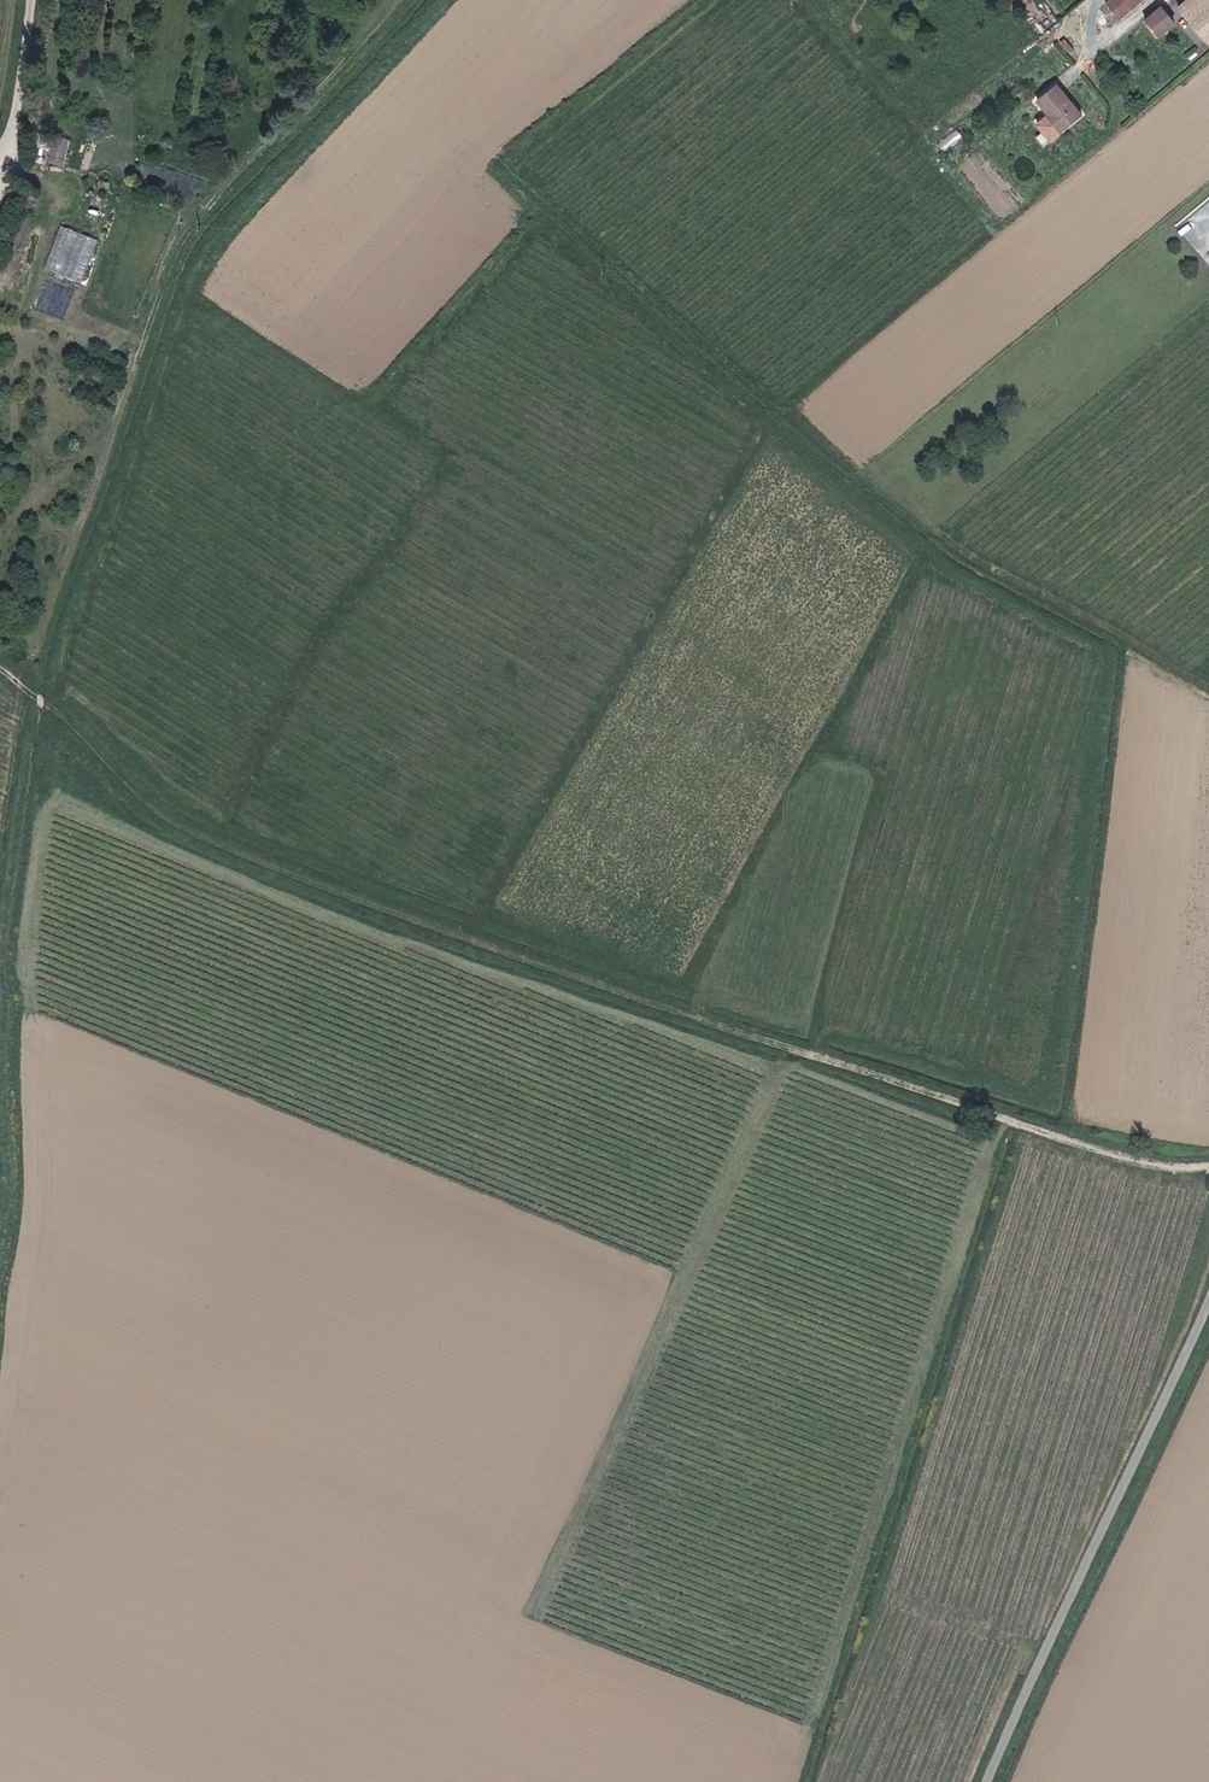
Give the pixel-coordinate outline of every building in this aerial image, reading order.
[(1120,17),(1143,0),(1107,0),(1120,17)] [(1181,4),(1208,38),(1208,0),(1186,0),(1181,4)] [(1165,5),(1146,19),(1158,35),(1176,20),(1165,5)] [(1084,118),(1061,88),(1044,101),(1052,111),(1039,121),(1054,140),(1084,118)] [(53,142),(38,141),(36,162),(68,165),(70,137),(54,135),(53,142)] [(61,225),(55,242),(93,255),(99,238),(61,225)] [(84,282),(91,254),(52,244),(45,272),(84,282)]
